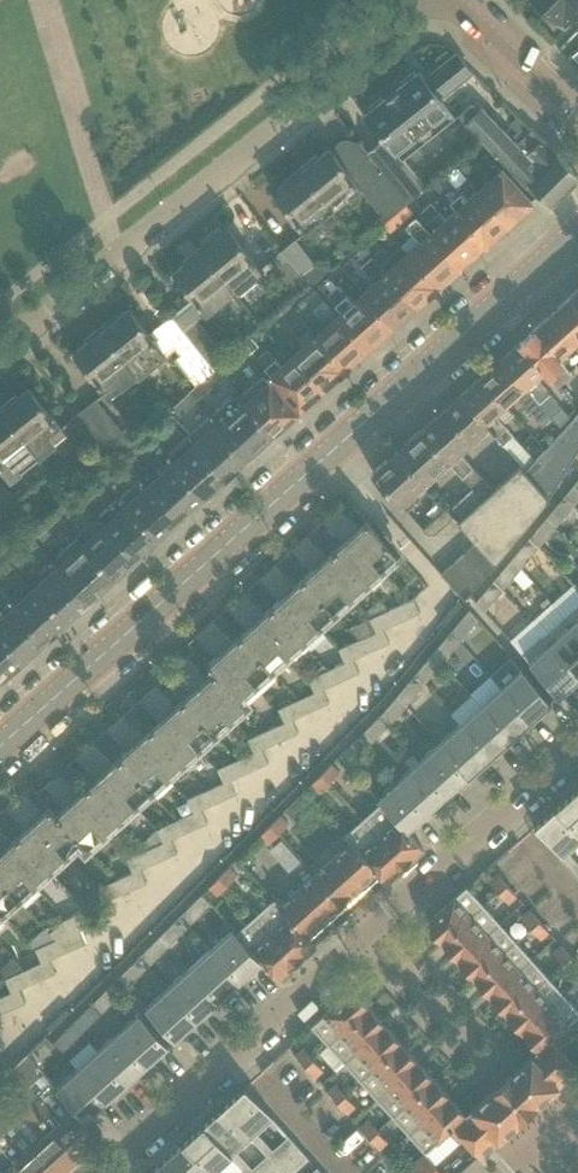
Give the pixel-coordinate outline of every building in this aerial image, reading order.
[(559,24),(563,20),(567,24),(577,12),(577,0),(535,0),(559,24)] [(404,157),(456,116),(441,97),(471,73),(457,55),(426,79),(420,71),(417,73),(415,71),(400,82),(402,85),(385,99),(382,96),(367,108),(370,111),(367,113),(386,136),(368,150),(382,169),(407,202),(427,186),(404,157)] [(519,115),(513,121),(521,128),(514,135),(484,104),(480,108),(474,101),(459,115),(537,197),(542,193),(553,204),(577,179),(577,174),(534,128),(529,125),(519,115)] [(317,154),(301,167),(330,204),(335,210),(348,199),(362,189),(386,219),(407,202),(382,169),(380,170),(371,158),(369,159),(360,166),(352,155),(351,154),(350,153),(349,153),(348,152),(346,151),(345,150),(344,150),(342,150),(341,149),(341,153),(336,156),(334,154),(330,148),(319,156),(317,154)] [(490,176),(478,187),(510,222),(532,202),(487,152),(477,162),(490,176)] [(330,204),(301,167),(284,180),(287,183),(276,191),(308,232),(320,222),(325,227),(340,216),(335,210),(330,204)] [(453,183),(443,192),(456,207),(487,242),(510,222),(478,187),(466,197),(453,183)] [(431,203),(421,213),(433,227),(448,243),(444,246),(460,264),(464,261),(485,242),(486,243),(487,242),(456,207),(455,207),(451,210),(444,217),(431,203)] [(413,234),(403,244),(408,249),(439,284),(460,264),(444,246),(448,243),(433,227),(430,230),(417,216),(406,226),(413,234)] [(216,234),(200,247),(227,281),(234,290),(239,296),(267,274),(230,228),(219,237),(216,234)] [(296,240),(283,250),(290,260),(301,274),(314,264),(296,240)] [(382,246),(372,256),(417,306),(440,285),(439,284),(408,249),(403,244),(390,255),(382,246)] [(196,298),(173,316),(184,330),(197,320),(198,319),(207,312),(234,290),(227,281),(200,247),(184,260),(186,263),(175,272),(196,298)] [(283,250),(270,260),(278,270),(290,260),(283,250)] [(372,256),(361,265),(374,280),(373,281),(363,289),(395,325),(417,306),(372,256)] [(317,263),(303,275),(311,284),(325,272),(317,263)] [(337,287),(328,296),(341,310),(337,313),(351,329),(355,326),(371,344),(393,325),(394,326),(395,325),(363,289),(352,300),(339,286),(337,287)] [(572,296),(534,329),(570,369),(571,368),(573,366),(577,362),(577,303),(572,296)] [(324,299),(313,309),(326,323),(323,325),(315,333),(347,369),(348,368),(346,367),(368,347),(371,344),(355,326),(351,329),(337,313),(324,299)] [(116,314),(100,327),(140,377),(168,355),(130,308),(119,317),(116,314)] [(275,315),(264,325),(269,330),(280,320),(275,315)] [(304,343),(292,353),(324,389),(347,369),(302,319),(291,329),(304,343)] [(197,320),(184,330),(215,370),(218,367),(228,359),(197,320)] [(140,377),(100,327),(84,340),(86,343),(75,352),(111,397),(138,376),(139,378),(140,377)] [(570,369),(534,329),(521,341),(546,370),(559,384),(572,372),(570,369)] [(215,370),(184,330),(171,340),(173,342),(166,347),(198,386),(215,370)] [(250,337),(242,344),(250,353),(258,345),(250,337)] [(521,341),(502,357),(546,407),(553,415),(563,407),(555,398),(537,378),(546,370),(521,341)] [(324,389),(292,353),(281,363),(268,349),(256,359),(301,410),(324,389)] [(502,357),(482,375),(505,401),(508,404),(517,396),(534,417),(542,425),(553,415),(546,407),(502,357)] [(228,359),(218,367),(218,368),(224,374),(235,365),(228,358),(228,359)] [(194,389),(191,392),(193,394),(197,399),(224,374),(218,368),(218,367),(215,370),(198,386),(194,389)] [(263,374),(242,393),(246,398),(277,432),(297,413),(263,374)] [(482,375),(461,394),(489,426),(504,442),(512,435),(514,434),(504,423),(514,414),(506,405),(508,404),(482,375)] [(17,394),(0,407),(27,440),(41,457),(58,443),(57,442),(67,434),(30,388),(19,396),(17,394)] [(192,394),(191,392),(173,408),(179,415),(197,399),(192,394)] [(471,486),(482,477),(460,452),(489,426),(461,394),(421,429),(455,468),(471,486)] [(233,395),(211,414),(216,420),(219,423),(250,456),(277,432),(246,398),(246,399),(242,402),(241,403),(233,395)] [(97,399),(84,409),(113,446),(119,454),(132,443),(126,436),(97,399)] [(0,407),(0,463),(12,477),(38,456),(39,458),(41,457),(27,440),(0,407)] [(113,446),(84,409),(71,420),(100,457),(113,446)] [(211,414),(189,434),(194,440),(227,476),(250,456),(219,423),(216,420),(211,414)] [(527,473),(550,498),(577,451),(577,417),(537,463),(529,471),(527,473)] [(167,419),(148,437),(155,445),(175,428),(174,427),(167,419)] [(445,477),(455,468),(421,429),(398,450),(426,482),(439,470),(445,477)] [(189,434),(168,454),(173,459),(206,496),(227,476),(194,440),(189,434)] [(512,435),(504,442),(529,471),(537,463),(512,435)] [(148,437),(128,454),(136,463),(155,445),(148,437)] [(412,494),(426,482),(398,450),(373,472),(389,490),(407,511),(418,501),(412,494)] [(168,454),(146,473),(151,478),(168,497),(184,515),(206,496),(173,459),(168,454)] [(110,485),(131,466),(123,457),(102,476),(110,485)] [(527,473),(521,465),(493,489),(482,477),(471,486),(473,489),(483,499),(461,518),(458,522),(476,542),(478,541),(497,562),(550,498),(527,473)] [(94,477),(77,492),(85,501),(102,486),(94,477)] [(142,477),(121,496),(126,501),(159,538),(180,519),(164,501),(147,482),(142,477)] [(5,512),(18,501),(0,479),(0,506),(5,512)] [(452,508),(461,518),(483,499),(473,489),(452,508)] [(77,492),(61,508),(68,516),(85,501),(77,492)] [(121,496),(100,515),(105,520),(138,557),(159,538),(126,501),(121,496)] [(560,502),(548,516),(557,524),(569,509),(560,502)] [(80,840),(87,848),(246,703),(239,696),(398,552),(368,519),(359,527),(339,506),(323,520),(343,542),(328,556),(308,534),(292,549),(311,571),(296,585),(276,563),(261,577),(280,599),(264,613),(245,591),(229,606),(248,628),(233,642),(213,620),(197,635),(217,656),(208,664),(215,671),(207,678),(187,656),(171,671),(191,692),(176,706),(156,685),(140,699),(160,721),(144,735),(124,713),(108,728),(128,750),(113,764),(93,742),(77,757),(96,778),(81,792),(61,771),(45,785),(65,807),(58,814),(51,807),(43,814),(23,792),(7,806),(27,828),(12,841),(0,828),(0,913),(80,840)] [(445,509),(424,529),(425,530),(425,531),(426,531),(427,532),(428,532),(429,532),(429,533),(430,533),(431,533),(432,533),(433,533),(434,533),(435,533),(436,532),(450,520),(450,519),(451,519),(451,518),(451,517),(451,516),(451,515),(451,514),(451,513),(446,508),(445,509)] [(36,533),(45,543),(66,523),(58,514),(36,533)] [(100,515),(78,534),(83,540),(116,577),(138,557),(105,520),(100,515)] [(548,516),(535,531),(545,539),(557,524),(548,516)] [(78,534),(56,554),(61,559),(79,578),(95,596),(116,577),(83,540),(78,534)] [(18,564),(38,547),(30,537),(10,555),(18,564)] [(478,541),(476,542),(466,551),(486,575),(497,562),(478,541)] [(524,545),(512,560),(521,568),(533,553),(524,545)] [(466,551),(454,562),(476,587),(486,575),(466,551)] [(46,573),(36,583),(69,620),(91,600),(74,582),(57,563),(52,557),(41,567),(46,573)] [(5,560),(0,564),(0,577),(11,566),(5,560)] [(512,560),(499,574),(509,582),(521,568),(512,560)] [(476,587),(454,562),(441,573),(466,600),(476,587)] [(20,588),(10,598),(47,639),(69,620),(36,583),(24,593),(20,588)] [(488,587),(476,602),(484,611),(497,595),(488,587)] [(0,606),(0,629),(26,658),(47,639),(10,598),(0,606)] [(414,598),(396,606),(396,607),(397,608),(402,620),(420,612),(414,599),(414,598)] [(380,599),(365,613),(369,618),(375,630),(375,632),(384,628),(385,628),(402,620),(397,608),(396,607),(396,606),(389,610),(380,599)] [(531,620),(544,636),(543,637),(577,675),(577,634),(564,618),(550,603),(531,620)] [(564,618),(577,634),(577,605),(564,618)] [(469,608),(455,625),(465,634),(478,618),(469,608)] [(369,618),(349,627),(359,637),(361,639),(366,637),(372,649),(390,641),(384,629),(384,628),(375,632),(375,630),(369,618)] [(510,639),(559,694),(577,677),(577,675),(543,637),(544,636),(531,620),(510,639)] [(4,678),(26,658),(0,629),(0,673),(4,678)] [(344,646),(338,649),(343,660),(344,662),(350,659),(352,658),(372,649),(366,637),(361,639),(344,646)] [(445,639),(433,653),(442,661),(454,647),(445,639)] [(433,653),(421,667),(430,675),(442,661),(433,653)] [(344,662),(335,666),(336,667),(341,679),(359,672),(354,661),(353,659),(352,658),(350,659),(344,662)] [(335,666),(308,678),(314,690),(314,692),(319,690),(321,689),(322,688),(341,679),(336,667),(335,666)] [(530,719),(552,700),(523,668),(502,687),(530,719)] [(489,675),(470,693),(481,706),(510,738),(530,719),(502,687),(489,675)] [(409,681),(397,695),(407,703),(419,689),(409,681)] [(314,692),(305,696),(305,697),(311,709),(328,702),(323,689),(322,688),(321,689),(319,690),(314,692)] [(397,695),(385,709),(395,718),(407,703),(397,695)] [(305,696),(278,708),(283,721),(284,722),(289,720),(292,718),(311,709),(305,697),(305,696)] [(490,756),(510,738),(481,706),(461,724),(490,756)] [(378,717),(366,730),(375,739),(387,726),(386,725),(378,717)] [(284,722),(275,726),(275,727),(281,740),(298,732),(292,719),(292,718),(289,720),(284,722)] [(469,774),(490,756),(461,724),(440,742),(469,774)] [(275,726),(247,739),(253,751),(253,753),(258,750),(259,750),(262,749),(281,740),(275,727),(275,726)] [(449,793),(469,774),(440,742),(420,761),(449,793)] [(353,743),(340,755),(349,764),(361,752),(353,743)] [(253,753),(245,757),(251,770),(268,762),(263,750),(262,749),(259,750),(258,750),(253,753)] [(245,757),(217,769),(223,783),(232,779),(251,770),(245,757)] [(428,811),(449,793),(420,761),(399,779),(428,811)] [(332,763),(322,773),(330,781),(340,771),(332,763)] [(322,773),(311,784),(319,792),(330,781),(322,773)] [(223,783),(214,787),(220,800),(238,792),(232,779),(223,783)] [(407,830),(428,811),(399,779),(378,798),(381,801),(407,830)] [(214,787),(187,799),(192,811),(193,812),(202,808),(220,800),(214,787)] [(556,806),(577,831),(577,790),(576,788),(556,806)] [(423,849),(407,830),(381,801),(363,818),(405,865),(423,849)] [(563,858),(570,852),(577,845),(577,831),(556,806),(534,826),(563,858)] [(193,812),(184,816),(190,830),(208,821),(202,809),(202,808),(193,812)] [(278,817),(271,824),(277,831),(278,832),(288,822),(281,814),(278,817)] [(184,816),(157,828),(157,829),(162,841),(167,839),(167,840),(171,838),(190,830),(184,816)] [(349,841),(377,872),(386,882),(405,865),(363,818),(346,834),(351,839),(349,841)] [(271,824),(260,835),(265,841),(267,842),(268,843),(278,832),(277,831),(271,824)] [(157,829),(141,843),(146,850),(153,846),(160,860),(177,852),(171,838),(167,840),(167,839),(162,841),(157,829)] [(360,887),(377,872),(349,841),(332,856),(360,887)] [(129,857),(126,858),(132,871),(132,872),(136,870),(141,868),(160,860),(153,846),(146,850),(130,857),(129,857)] [(563,858),(577,874),(577,862),(570,852),(563,858)] [(342,903),(360,887),(332,856),(314,872),(342,903)] [(228,868),(220,876),(227,884),(235,876),(237,874),(229,866),(229,867),(228,868)] [(132,872),(123,876),(129,890),(147,882),(141,868),(136,870),(132,872)] [(324,919),(342,903),(314,872),(296,888),(324,919)] [(500,891),(508,884),(497,872),(489,879),(500,891)] [(123,876),(100,887),(105,900),(106,900),(110,899),(129,890),(123,876)] [(220,876),(209,886),(216,894),(227,884),(220,876)] [(508,884),(500,891),(509,901),(517,894),(508,884)] [(442,943),(483,906),(466,887),(425,924),(442,943)] [(306,935),(324,919),(296,888),(278,904),(306,935)] [(201,895),(186,909),(195,919),(210,904),(201,895)] [(106,900),(93,906),(99,920),(116,912),(110,900),(110,899),(106,900)] [(316,946),(306,935),(278,904),(277,905),(272,900),(255,915),(297,962),(316,946)] [(93,906),(69,917),(75,929),(75,930),(80,928),(99,920),(93,906)] [(458,961),(499,924),(483,906),(442,943),(458,961)] [(532,927),(540,920),(529,908),(522,915),(532,927)] [(262,961),(278,979),(297,962),(255,915),(237,931),(262,961)] [(65,919),(50,932),(55,938),(62,935),(68,949),(86,942),(80,928),(75,930),(75,929),(69,917),(65,919)] [(549,930),(540,920),(532,927),(541,937),(549,930)] [(173,923),(161,935),(169,945),(182,932),(173,923)] [(474,979),(515,942),(499,924),(458,961),(474,979)] [(46,927),(29,942),(35,949),(41,961),(45,960),(49,958),(68,949),(62,935),(55,938),(50,932),(46,927)] [(262,961),(237,931),(234,928),(211,948),(240,980),(262,961)] [(161,935),(146,950),(155,959),(169,945),(161,935)] [(490,997),(531,960),(515,942),(474,979),(490,997)] [(564,963),(572,955),(562,944),(554,951),(564,963)] [(219,1000),(240,980),(211,948),(190,967),(219,1000)] [(564,963),(573,973),(577,969),(577,962),(572,955),(564,963)] [(41,961),(32,965),(38,980),(56,972),(50,960),(49,958),(45,960),(41,961)] [(506,1015),(547,978),(531,960),(490,997),(506,1015)] [(132,964),(120,977),(127,986),(129,984),(141,972),(140,971),(132,964)] [(7,976),(4,977),(10,992),(14,990),(19,988),(38,980),(32,965),(7,976)] [(197,1020),(219,1000),(190,967),(168,987),(197,1020)] [(522,1033),(564,995),(547,978),(506,1015),(522,1033)] [(111,984),(98,997),(107,1006),(120,992),(111,984)] [(175,1039),(197,1020),(168,987),(146,1007),(175,1039)] [(10,992),(1,996),(7,1010),(25,1002),(26,1002),(19,988),(14,990),(10,992)] [(329,1045),(370,1007),(353,988),(312,1026),(329,1045)] [(538,1050),(539,1051),(555,1036),(577,1015),(577,1011),(564,995),(522,1033),(538,1050)] [(345,1063),(386,1025),(370,1007),(329,1045),(345,1063)] [(86,1009),(73,1022),(82,1031),(95,1018),(86,1009)] [(148,1063),(169,1045),(144,1017),(140,1012),(119,1031),(148,1063)] [(73,1022),(60,1036),(68,1045),(82,1031),(73,1022)] [(361,1081),(403,1043),(386,1025),(345,1063),(361,1081)] [(127,1082),(148,1063),(119,1031),(98,1050),(127,1082)] [(563,1045),(555,1036),(539,1051),(538,1050),(532,1055),(559,1085),(565,1079),(570,1080),(576,1074),(577,1068),(577,1067),(560,1048),(563,1045)] [(40,1041),(27,1054),(35,1064),(49,1050),(40,1041)] [(377,1099),(419,1061),(403,1043),(361,1081),(377,1099)] [(306,1066),(313,1059),(303,1047),(295,1054),(306,1066)] [(107,1100),(127,1082),(98,1050),(78,1068),(107,1100)] [(35,1064),(27,1054),(5,1075),(22,1094),(43,1073),(35,1064)] [(482,1099),(472,1109),(499,1139),(517,1123),(521,1119),(522,1117),(531,1109),(535,1106),(536,1105),(541,1101),(559,1085),(532,1055),(521,1064),(514,1071),(510,1075),(508,1076),(504,1080),(495,1088),(494,1089),(490,1093),(482,1099)] [(313,1059),(306,1066),(315,1076),(323,1069),(313,1059)] [(393,1117),(435,1079),(419,1061),(377,1099),(393,1117)] [(57,1086),(56,1087),(74,1107),(74,1108),(85,1120),(91,1114),(93,1112),(107,1100),(78,1068),(57,1086)] [(409,1135),(451,1097),(435,1079),(393,1117),(409,1135)] [(42,1093),(30,1104),(79,1159),(102,1138),(85,1120),(74,1108),(74,1107),(56,1087),(53,1083),(42,1093)] [(338,1102),(346,1095),(335,1083),(328,1090),(338,1102)] [(309,1158),(288,1135),(272,1150),(257,1133),(273,1118),(244,1086),(223,1105),(252,1137),(268,1154),(285,1172),(292,1172),(309,1158)] [(346,1095),(338,1102),(347,1112),(355,1105),(346,1095)] [(466,1114),(451,1097),(409,1135),(425,1153),(451,1130),(467,1115),(466,1114)] [(4,1127),(19,1145),(27,1137),(59,1172),(63,1172),(79,1159),(30,1104),(4,1127)] [(268,1154),(252,1168),(237,1151),(252,1137),(223,1105),(202,1124),(231,1156),(247,1172),(285,1172),(268,1154)] [(495,1143),(499,1139),(472,1109),(466,1114),(467,1115),(451,1130),(459,1139),(463,1135),(481,1155),(483,1153),(488,1154),(494,1148),(495,1143)] [(370,1137),(378,1130),(368,1119),(360,1126),(370,1137)] [(26,1172),(59,1172),(27,1137),(19,1145),(4,1127),(0,1123),(0,1144),(26,1172)] [(202,1124),(182,1142),(209,1172),(213,1172),(231,1156),(202,1124)] [(387,1141),(378,1130),(370,1137),(379,1148),(387,1141)] [(160,1162),(171,1172),(209,1172),(182,1142),(160,1162)] [(3,1171),(0,1172),(26,1172),(0,1144),(0,1168),(3,1171)] [(437,1167),(427,1157),(417,1166),(423,1172),(430,1172),(437,1167)] [(148,1172),(171,1172),(160,1162),(148,1172)]
